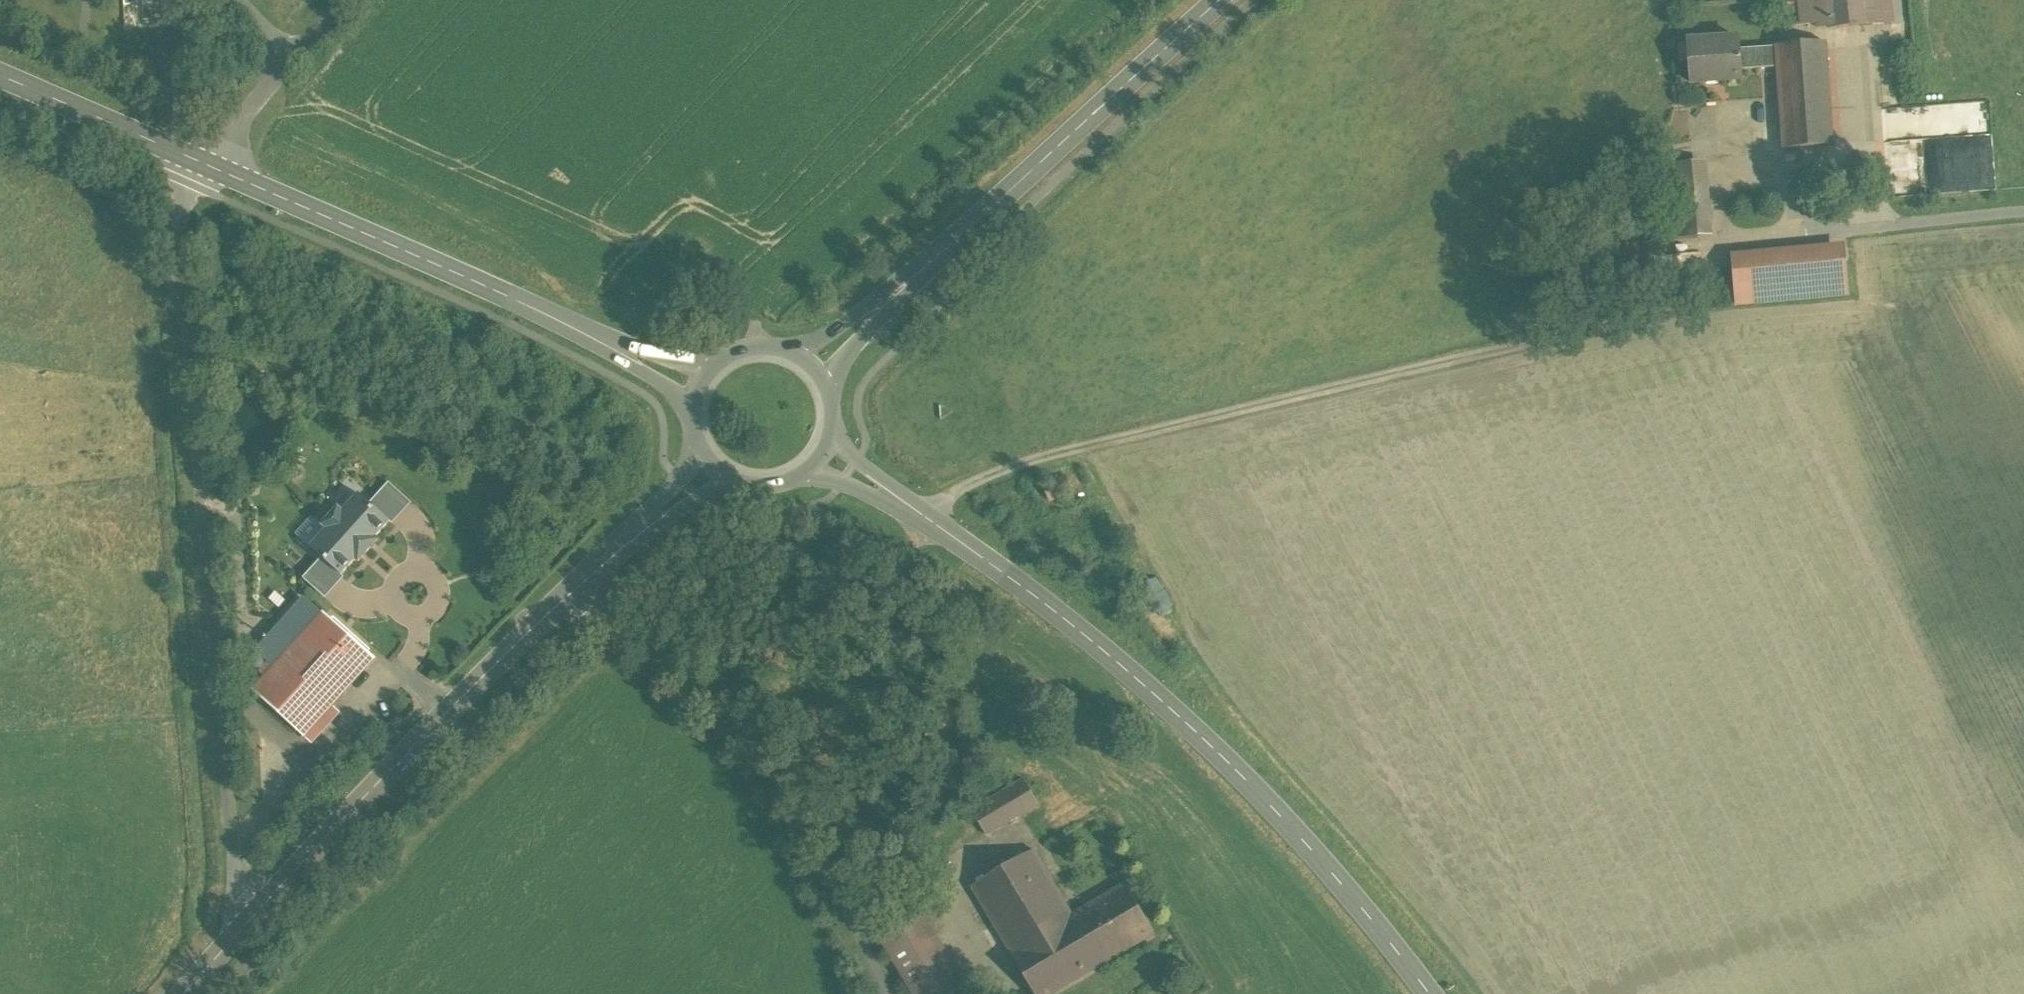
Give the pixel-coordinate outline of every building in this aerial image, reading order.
[(1804,32),(1894,25),(1892,0),(1802,0),(1804,32)] [(1753,39),(1699,41),(1701,84),(1754,82),(1753,39)] [(1837,46),(1783,50),(1791,152),(1844,148),(1837,46)] [(1717,195),(1716,166),(1672,167),(1674,237),(1789,234),(1788,193),(1717,195)] [(376,662),(277,568),(246,600),(275,627),(257,646),(275,662),(254,685),(313,740),(338,713),(332,708),(376,662)] [(1029,781),(978,811),(994,837),(1044,807),(1029,781)] [(1042,854),(981,889),(1041,993),(1065,993),(1162,939),(1132,886),(1078,917),(1042,854)] [(888,944),(917,993),(967,993),(975,990),(934,918),(888,944)]
